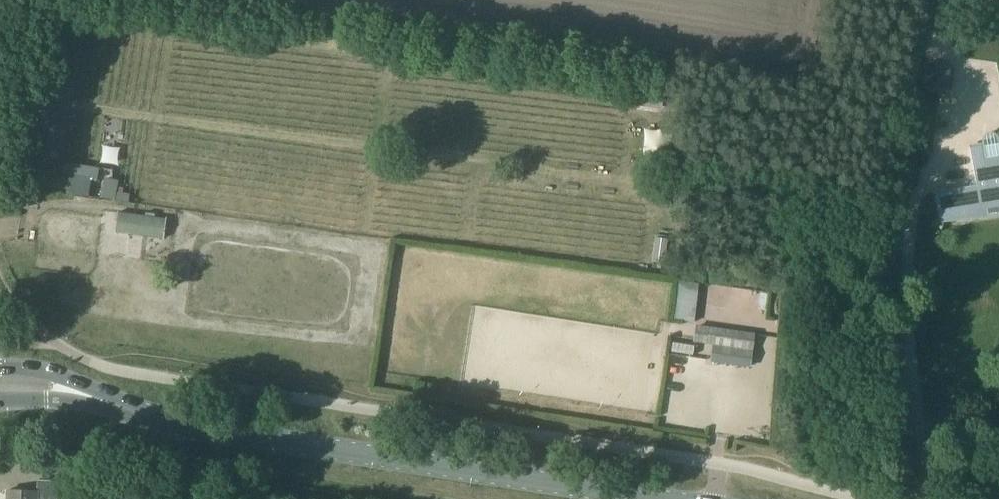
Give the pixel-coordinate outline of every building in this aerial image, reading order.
[(936,195),(941,223),(942,223),(941,220),(983,213),(982,207),(998,204),(998,139),(997,137),(994,136),(990,136),(987,137),(984,139),(983,142),(983,145),(970,147),(977,188),(936,195)] [(72,164),(68,193),(90,196),(92,179),(100,180),(101,168),(96,167),(72,164)] [(119,212),(116,229),(164,236),(166,219),(133,214),(119,212)] [(656,237),(653,260),(664,262),(667,238),(657,237),(656,237)] [(672,320),(695,322),(698,285),(675,283),(672,320)] [(715,328),(711,360),(750,366),(754,333),(715,328)] [(695,345),(673,342),(671,351),(693,355),(695,345)] [(58,480),(38,479),(37,491),(7,490),(7,498),(57,498),(58,480)]
